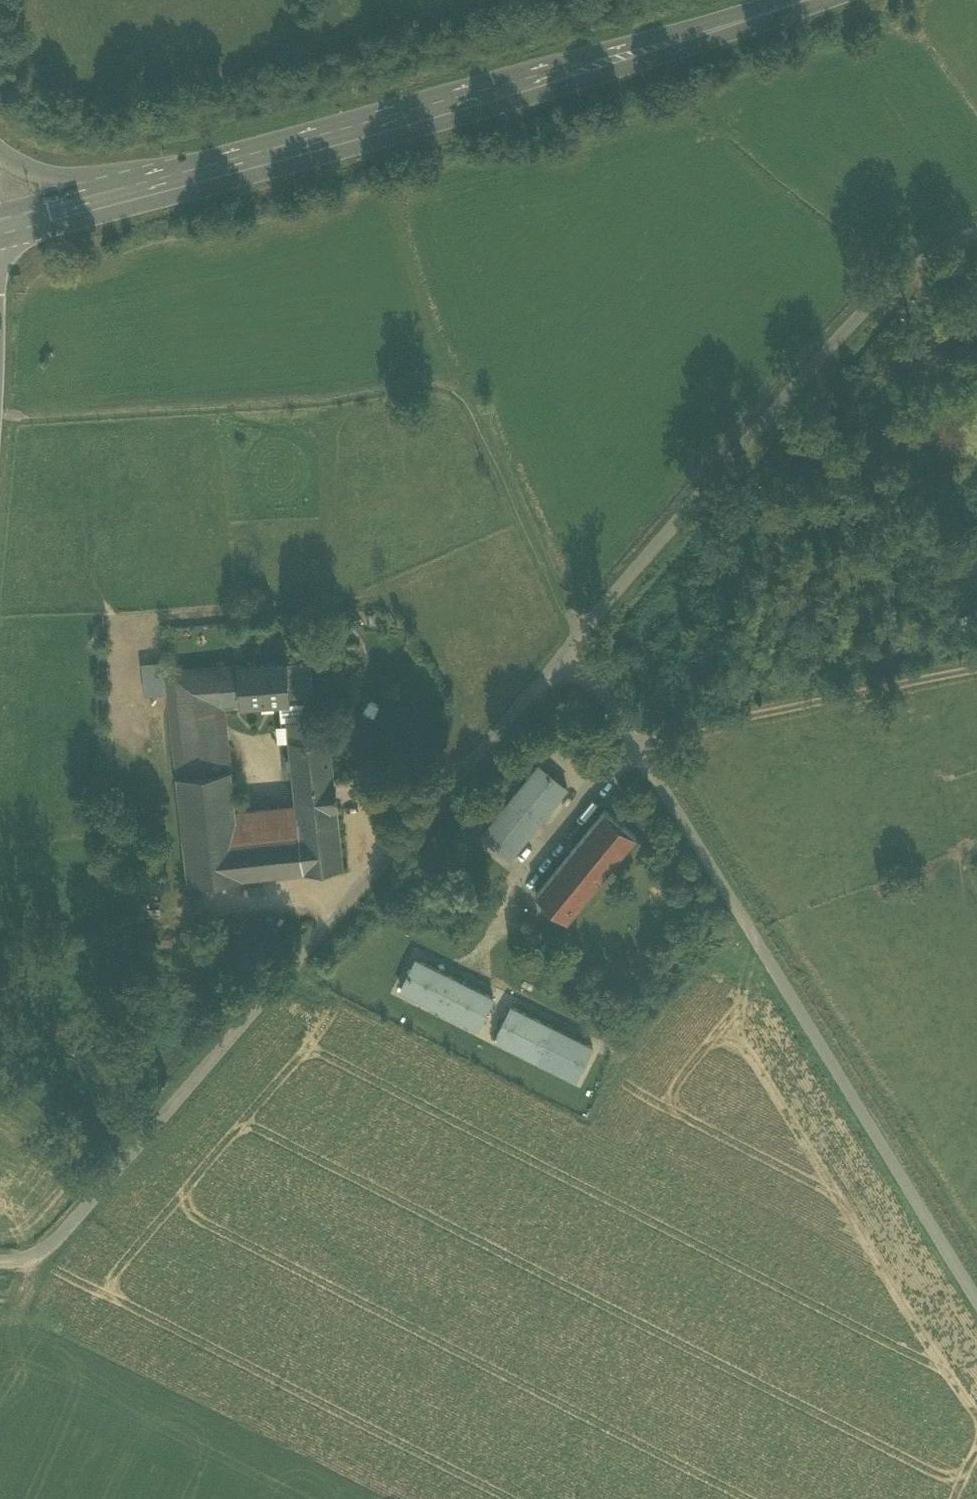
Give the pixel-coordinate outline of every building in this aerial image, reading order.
[(220,667),(224,707),(241,705),(315,700),(312,659),(305,660),(304,657),(301,657),(302,660),(238,665),(220,667)] [(296,789),(297,806),(236,812),(231,771),(224,707),(220,667),(167,671),(179,776),(190,883),(345,867),(338,805),(335,783),(335,784),(334,785),(296,789)] [(288,720),(296,789),(334,785),(335,784),(335,783),(330,735),(319,737),(317,717),(288,720)] [(538,765),(481,834),(512,859),(568,790),(538,765)] [(538,893),(569,918),(637,834),(606,809),(538,893)] [(493,993),(414,953),(396,988),(475,1029),(493,993)] [(593,1047),(514,1006),(495,1041),(575,1082),(593,1047)]
